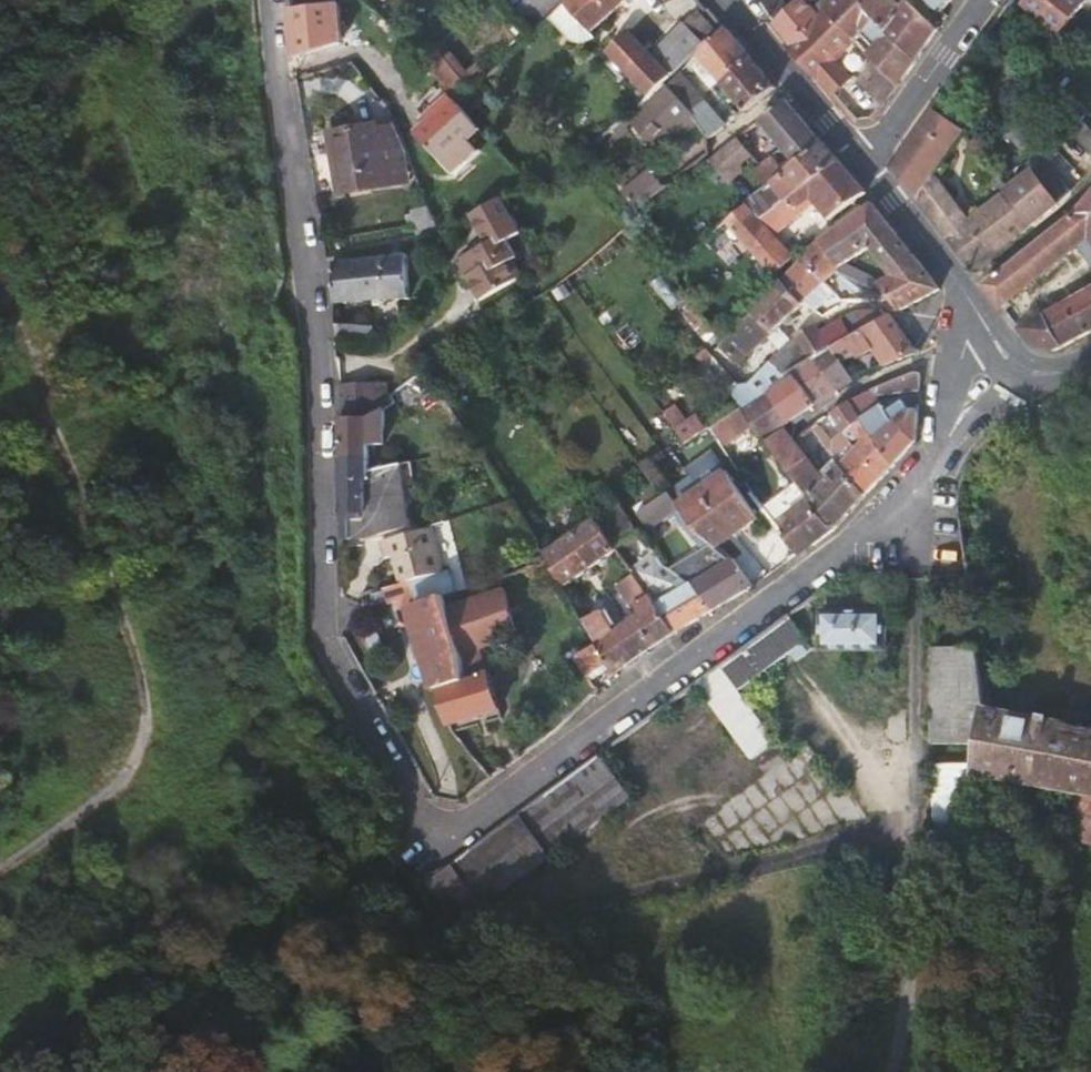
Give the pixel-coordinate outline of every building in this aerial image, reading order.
[(564,3),(589,31),(627,0),(567,0),(564,3)] [(771,23),(788,42),(816,14),(800,0),(794,0),(771,23)] [(917,0),(829,0),(824,4),(855,39),(865,28),(883,46),(874,60),(879,65),(898,87),(916,62),(915,59),(922,50),(937,30),(913,5),(917,0)] [(941,12),(951,0),(928,0),(941,12)] [(1022,8),(1056,37),(1085,3),(1081,0),(1029,0),(1022,8)] [(586,46),(595,38),(589,31),(564,3),(560,5),(548,17),(571,43),(586,46)] [(834,59),(855,39),(824,4),(816,14),(788,42),(784,45),(812,80),(818,77),(832,95),(851,79),(834,59)] [(639,58),(626,72),(648,97),(649,99),(664,85),(671,77),(669,74),(715,31),(697,13),(652,57),(647,52),(639,58)] [(725,108),(733,118),(775,87),(771,84),(753,61),(726,28),(697,56),(733,99),(725,108)] [(865,28),(855,39),(874,60),(883,46),(865,28)] [(620,39),(607,51),(626,72),(639,58),(620,39)] [(444,60),(431,71),(439,81),(444,86),(456,102),(470,90),(444,60)] [(704,75),(691,62),(666,86),(692,117),(695,114),(711,101),(697,81),(704,75)] [(467,73),(477,84),(487,74),(477,64),(467,73)] [(861,83),(881,107),(886,101),(898,87),(879,65),(861,83)] [(1061,95),(1048,84),(1033,102),(1045,113),(1061,95)] [(465,141),(479,131),(474,124),(456,102),(444,86),(417,108),(427,122),(413,132),(448,175),(474,154),(465,141)] [(655,152),(692,117),(666,86),(629,124),(655,152)] [(759,123),(793,165),(821,143),(802,121),(786,101),(759,123)] [(380,172),(412,167),(389,109),(370,112),(380,172)] [(969,222),(935,178),(964,138),(967,135),(933,110),(907,147),(892,167),(918,202),(919,205),(947,239),(969,222)] [(344,177),(380,172),(370,112),(327,119),(331,144),(338,143),(344,177)] [(1026,158),(1043,140),(1019,118),(1002,137),(1026,158)] [(1070,135),(1090,153),(1090,152),(1090,135),(1079,125),(1070,135)] [(971,129),(967,135),(964,138),(982,161),(990,152),(971,129)] [(741,165),(745,161),(749,157),(736,141),(727,148),(741,165)] [(336,179),(344,177),(338,143),(331,144),(336,179)] [(770,183),(784,199),(804,186),(836,163),(829,153),(821,143),(793,165),(775,179),(770,183)] [(659,165),(672,183),(695,164),(682,148),(659,165)] [(730,173),(741,165),(727,148),(717,157),(730,173)] [(784,199),(792,209),(810,198),(827,222),(831,217),(863,194),(848,177),(836,163),(804,186),(784,199)] [(1045,163),(1035,169),(1062,201),(1069,193),(1045,163)] [(764,164),(754,172),(765,187),(770,183),(775,179),(764,164)] [(614,169),(607,173),(637,210),(665,188),(652,171),(631,187),(614,169)] [(1035,169),(1029,173),(1056,208),(1058,206),(1062,201),(1035,169)] [(1005,194),(1030,227),(1056,208),(1029,173),(1008,191),(1005,194)] [(1090,236),(1090,193),(1072,215),(983,285),(999,306),(1081,242),(1090,235),(1090,236)] [(1005,194),(969,222),(993,255),(1013,240),(1030,227),(1005,194)] [(793,212),(792,209),(784,199),(754,218),(764,229),(793,212)] [(515,236),(496,200),(467,216),(484,246),(458,259),(460,264),(457,266),(477,301),(518,278),(510,263),(514,261),(504,242),(515,236)] [(774,277),(791,259),(780,247),(764,229),(754,218),(742,205),(723,222),(774,277)] [(410,208),(416,224),(433,222),(427,206),(410,208)] [(879,283),(879,284),(890,297),(901,311),(941,289),(921,263),(914,258),(899,240),(870,206),(820,243),(840,266),(870,249),(892,275),(882,281),(879,283)] [(972,271),(993,255),(969,222),(947,239),(952,245),(966,264),(972,271)] [(1090,254),(1090,236),(1090,235),(1081,242),(1090,254)] [(824,282),(835,271),(840,266),(820,243),(819,244),(803,260),(824,282)] [(333,256),(332,263),(384,259),(382,250),(333,256)] [(408,256),(384,259),(332,263),(333,284),(334,304),(409,298),(408,256)] [(803,302),(824,282),(803,260),(782,281),(803,302)] [(847,267),(844,275),(875,287),(879,284),(879,283),(882,281),(847,267)] [(719,344),(736,363),(803,302),(782,281),(775,287),(719,344)] [(1017,329),(1031,347),(1053,350),(1090,331),(1090,287),(1017,329)] [(700,334),(710,326),(693,304),(683,312),(700,334)] [(854,311),(842,319),(852,335),(867,326),(857,311),(854,311)] [(878,344),(890,363),(914,353),(914,352),(888,313),(867,326),(852,335),(845,340),(854,354),(856,356),(878,344)] [(845,340),(852,335),(842,319),(833,324),(821,332),(831,349),(832,348),(845,340)] [(796,337),(812,360),(831,349),(821,332),(816,323),(796,337)] [(341,327),(340,341),(369,342),(370,329),(341,327)] [(845,340),(832,348),(831,349),(812,360),(834,391),(850,380),(851,379),(839,361),(854,354),(845,340)] [(802,366),(787,347),(772,361),(782,374),(784,377),(791,372),(802,366)] [(834,391),(812,360),(802,366),(791,372),(812,405),(834,391)] [(741,410),(758,398),(767,393),(787,422),(804,411),(812,405),(791,372),(784,377),(782,374),(772,361),(749,384),(741,384),(736,384),(729,389),(740,407),(741,410)] [(873,398),(917,388),(918,369),(868,390),(845,405),(893,463),(915,441),(916,407),(909,407),(891,421),(873,398)] [(383,385),(338,385),(338,396),(339,417),(372,418),(384,409),(383,385)] [(741,410),(762,438),(787,422),(767,393),(758,398),(741,410)] [(661,411),(674,428),(681,423),(668,405),(661,411)] [(861,442),(855,447),(880,478),(885,472),(888,469),(893,463),(845,405),(829,415),(837,425),(844,433),(849,428),(861,442)] [(385,442),(384,409),(372,418),(339,417),(340,444),(342,479),(368,478),(369,469),(374,444),(385,442)] [(727,446),(749,431),(736,411),(713,427),(727,446)] [(681,423),(674,428),(683,441),(703,433),(705,433),(692,415),(681,423)] [(817,439),(837,425),(829,415),(808,428),(817,439)] [(719,465),(728,458),(709,429),(705,433),(703,433),(710,443),(708,445),(712,449),(710,453),(719,465)] [(805,450),(796,436),(790,440),(781,430),(765,441),(807,499),(810,497),(833,529),(847,513),(851,509),(864,495),(838,466),(822,483),(800,453),(805,450)] [(851,442),(833,457),(840,465),(838,466),(864,495),(872,487),(880,478),(855,447),(851,442)] [(651,457),(639,466),(659,493),(666,488),(670,485),(651,457)] [(409,523),(397,463),(369,469),(368,478),(342,479),(342,518),(342,522),(350,521),(351,539),(365,537),(409,523)] [(717,472),(672,505),(669,507),(689,537),(692,536),(710,547),(748,518),(717,472)] [(152,482),(162,509),(176,503),(167,477),(152,482)] [(656,561),(689,537),(669,507),(672,505),(668,495),(638,517),(644,527),(637,532),(651,554),(656,561)] [(796,524),(783,533),(797,552),(810,542),(814,544),(825,535),(833,529),(810,497),(807,499),(789,512),(796,524)] [(181,518),(176,503),(162,509),(166,523),(181,518)] [(629,568),(651,554),(637,532),(633,535),(615,507),(597,519),(616,549),(629,568)] [(565,585),(616,549),(597,519),(596,518),(543,553),(543,554),(546,559),(562,586),(565,585)] [(342,541),(351,539),(350,521),(342,522),(342,541)] [(394,554),(402,583),(408,581),(416,606),(444,596),(455,592),(448,570),(440,571),(431,528),(380,543),(385,556),(394,554)] [(774,538),(789,559),(797,552),(783,533),(781,532),(774,538)] [(731,563),(729,561),(710,547),(709,546),(667,571),(679,578),(689,584),(710,611),(730,599),(752,587),(733,565),(731,563)] [(673,587),(679,578),(667,571),(662,567),(659,567),(656,561),(651,554),(629,568),(633,576),(635,575),(654,603),(677,590),(673,587)] [(745,556),(733,565),(752,587),(767,576),(745,556)] [(601,610),(584,619),(597,642),(575,655),(586,674),(589,671),(597,687),(612,671),(645,650),(672,632),(654,603),(635,575),(633,576),(622,583),(636,604),(633,606),(638,614),(614,629),(601,610)] [(677,590),(654,603),(672,632),(673,632),(694,620),(710,611),(689,584),(679,578),(673,587),(677,590)] [(943,593),(970,595),(966,579),(943,579),(943,593)] [(503,588),(447,608),(467,678),(437,687),(447,723),(449,722),(499,706),(490,673),(485,673),(478,650),(518,636),(512,617),(523,613),(521,604),(509,607),(503,588)] [(434,669),(437,687),(467,678),(447,608),(444,596),(416,606),(434,669)] [(745,690),(797,651),(814,639),(795,610),(762,634),(725,661),(745,690)] [(828,610),(827,648),(891,648),(891,611),(828,610)] [(836,668),(814,639),(797,651),(820,681),(836,668)] [(936,744),(985,746),(991,702),(980,649),(934,649),(936,744)] [(767,720),(750,696),(745,690),(725,661),(699,681),(718,706),(724,712),(737,730),(741,736),(752,751),(756,757),(780,739),(767,720)] [(750,696),(767,720),(815,684),(797,661),(750,696)] [(718,706),(699,681),(619,739),(596,756),(614,781),(718,706)] [(998,710),(993,776),(1002,778),(1082,794),(1073,838),(1090,842),(1090,727),(1011,712),(998,710)] [(737,730),(724,712),(637,777),(649,793),(737,730)] [(752,751),(741,736),(666,791),(678,805),(752,751)] [(780,739),(756,757),(682,810),(692,826),(791,753),(780,739)] [(614,781),(596,756),(519,814),(551,858),(628,800),(614,781)] [(938,765),(941,866),(974,866),(971,766),(938,765)] [(461,924),(551,858),(519,814),(447,866),(428,881),(461,924)] [(448,934),(461,924),(428,881),(415,891),(448,934)]
